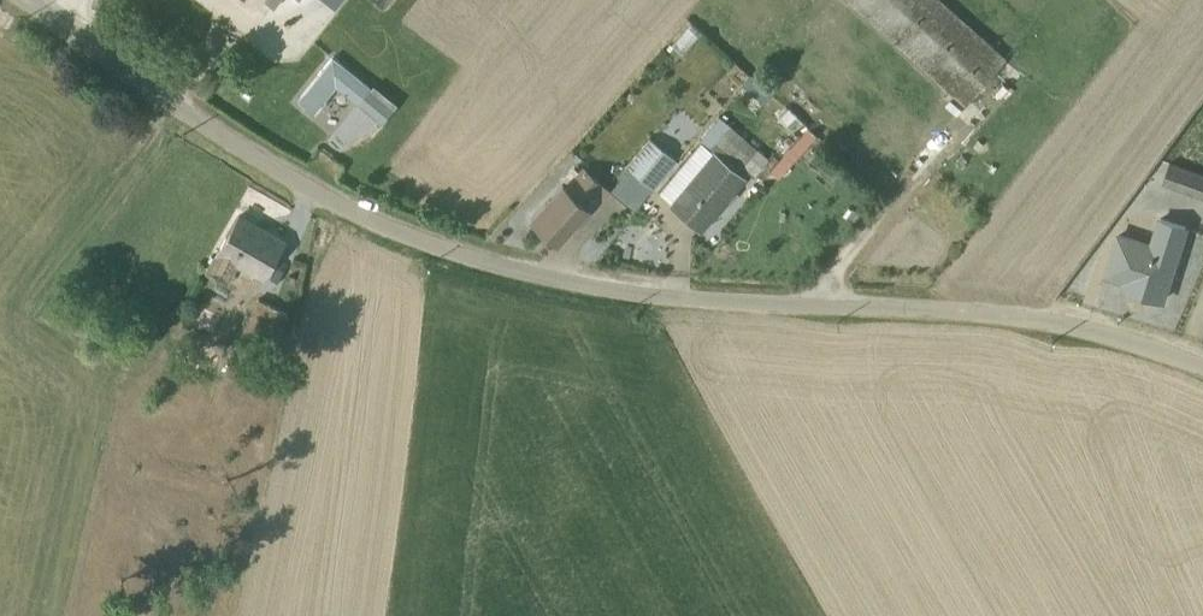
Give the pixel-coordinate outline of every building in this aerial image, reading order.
[(333,10),(341,0),(321,0),(333,10)] [(946,0),(853,0),(961,98),(1004,52),(946,0)] [(298,95),(302,98),(302,100),(310,107),(315,106),(321,99),(320,97),(332,82),(354,99),(366,84),(329,55),(298,95)] [(752,169),(766,152),(714,109),(694,132),(711,146),(668,198),(698,223),(747,165),(752,169)] [(334,140),(360,134),(356,116),(330,123),(334,140)] [(781,169),(820,127),(810,118),(771,160),(781,169)] [(675,155),(647,131),(623,160),(650,183),(675,155)] [(1170,157),(1163,177),(1202,192),(1202,169),(1170,157)] [(574,165),(530,213),(554,235),(583,203),(589,209),(610,186),(581,160),(575,166),(574,165)] [(1163,294),(1187,220),(1158,210),(1149,235),(1120,226),(1106,268),(1125,275),(1123,281),(1163,294)] [(237,213),(205,270),(226,281),(237,264),(259,276),(281,238),(237,213)]
